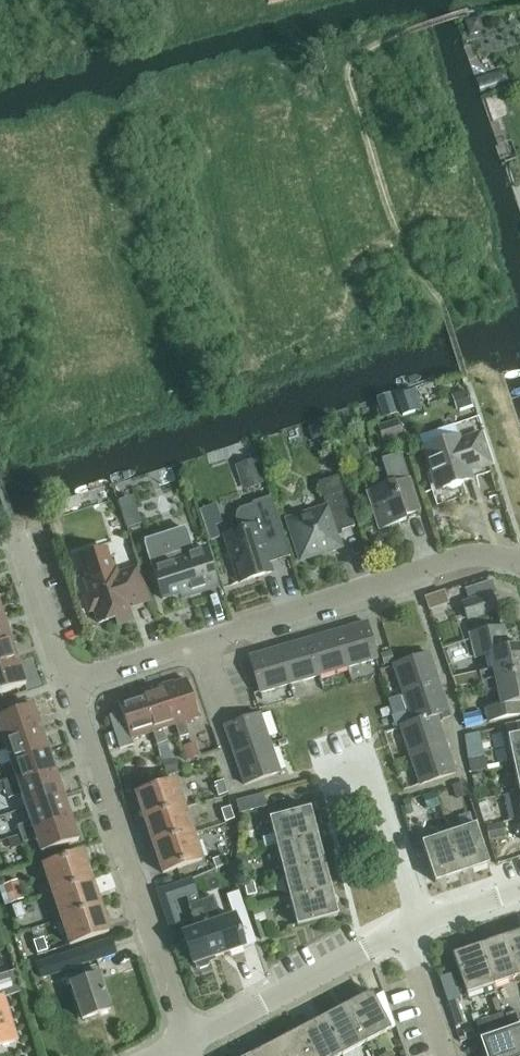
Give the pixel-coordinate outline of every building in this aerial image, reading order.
[(403,423),(421,415),(412,394),(394,401),(403,423)] [(396,422),(378,427),(382,441),(401,436),(396,422)] [(488,465),(479,436),(458,443),(457,439),(424,449),(432,474),(437,472),(442,489),(470,480),(468,472),(488,465)] [(366,492),(379,530),(405,522),(404,517),(419,511),(400,453),(381,459),(390,484),(366,492)] [(242,489),(262,482),(254,458),(235,465),(242,489)] [(287,520),(300,560),(340,547),(335,533),(354,526),(338,476),(318,482),(326,507),(287,520)] [(224,535),(239,582),(272,571),(264,548),(285,542),(271,496),(252,502),(253,506),(241,510),(239,513),(238,517),(242,530),(224,535)] [(158,584),(162,599),(189,590),(190,595),(205,590),(204,585),(216,581),(205,547),(194,551),(187,530),(144,543),(157,584),(158,584)] [(148,600),(137,567),(117,573),(116,570),(84,580),(90,597),(85,598),(89,612),(94,611),(98,623),(115,618),(118,625),(132,620),(128,607),(148,600)] [(468,602),(462,604),(467,618),(496,609),(492,594),(468,602)] [(3,616),(0,617),(0,642),(11,639),(3,616)] [(337,631),(348,668),(378,659),(367,622),(337,631)] [(480,683),(519,674),(519,646),(508,649),(502,626),(469,634),(471,645),(474,656),(488,653),(491,669),(478,672),(480,682),(480,683)] [(348,668),(337,631),(307,639),(318,677),(348,668)] [(0,642),(0,667),(18,661),(11,639),(0,642)] [(278,648),(289,685),(318,677),(307,639),(278,648)] [(289,685),(278,648),(248,657),(259,694),(289,685)] [(402,693),(439,681),(430,652),(392,664),(402,693)] [(449,669),(472,668),(472,657),(449,658),(449,669)] [(26,684),(18,661),(0,667),(0,693),(26,684)] [(480,683),(480,682),(456,687),(458,693),(482,689),(483,694),(496,691),(499,705),(485,708),(488,722),(519,715),(519,706),(519,702),(519,674),(480,683)] [(198,716),(186,679),(163,686),(175,724),(179,737),(188,734),(184,721),(198,716)] [(439,681),(402,693),(411,722),(423,718),(424,719),(436,715),(449,711),(439,681)] [(163,686),(141,694),(153,730),(153,731),(152,731),(157,744),(166,741),(162,728),(175,724),(163,686)] [(118,743),(119,748),(133,744),(131,738),(152,731),(153,731),(153,730),(141,694),(118,701),(121,711),(109,715),(114,731),(118,743)] [(41,728),(33,705),(0,716),(0,730),(0,732),(0,741),(41,728)] [(465,728),(483,724),(480,710),(462,714),(465,728)] [(233,755),(269,743),(259,713),(223,726),(233,755)] [(410,756),(445,744),(436,715),(424,719),(423,718),(411,722),(400,725),(410,756)] [(48,750),(41,728),(0,741),(0,751),(6,749),(11,762),(48,750)] [(109,745),(118,743),(114,731),(105,734),(109,745)] [(519,764),(519,734),(507,737),(513,765),(519,764)] [(269,743),(233,755),(243,784),(279,772),(269,743)] [(445,744),(410,756),(419,785),(455,774),(445,744)] [(5,789),(56,772),(48,750),(11,762),(15,776),(2,781),(5,789)] [(183,764),(198,763),(198,750),(182,751),(183,764)] [(472,762),(474,772),(487,769),(488,770),(499,768),(498,764),(487,766),(485,759),(472,762)] [(26,807),(63,794),(56,772),(5,789),(8,798),(21,793),(26,807)] [(475,789),(476,788),(484,787),(481,774),(472,776),(475,789)] [(227,793),(223,780),(214,783),(218,796),(227,793)] [(145,820),(184,807),(176,781),(136,794),(145,820)] [(465,788),(452,791),(457,810),(470,806),(465,788)] [(438,805),(434,791),(422,795),(427,809),(438,805)] [(239,814),(239,813),(267,806),(264,793),(236,800),(239,814)] [(63,794),(26,807),(30,821),(17,825),(20,834),(71,817),(63,794)] [(482,817),(483,817),(491,814),(487,802),(478,805),(482,817)] [(224,823),(234,820),(233,817),(230,806),(220,810),(224,823)] [(184,807),(145,820),(154,846),(193,833),(184,807)] [(275,846),(315,836),(309,809),(268,819),(275,846)] [(71,817),(20,834),(23,842),(36,838),(41,852),(78,840),(71,817)] [(448,834),(461,873),(487,865),(474,825),(448,834)] [(193,833),(154,846),(162,872),(202,859),(193,833)] [(429,870),(430,870),(434,882),(461,873),(448,834),(421,843),(429,867),(429,870)] [(275,846),(282,873),(322,862),(315,836),(275,846)] [(44,865),(52,892),(91,879),(82,852),(44,865)] [(247,854),(237,857),(240,870),(250,867),(247,854)] [(212,859),(216,869),(228,864),(225,855),(212,859)] [(322,862),(282,873),(289,899),(329,889),(322,862)] [(189,906),(200,902),(192,878),(181,882),(186,896),(189,906)] [(52,892),(61,919),(100,906),(91,879),(52,892)] [(17,880),(7,883),(3,884),(9,904),(23,899),(17,880)] [(253,881),(243,884),(247,896),(256,894),(253,881)] [(329,889),(289,899),(295,926),(335,916),(329,889)] [(200,902),(218,956),(243,948),(233,916),(218,921),(211,899),(200,902)] [(182,932),(192,964),(195,963),(196,965),(199,966),(204,965),(206,962),(205,960),(218,956),(200,902),(189,906),(196,928),(182,932)] [(11,922),(28,918),(25,906),(8,910),(11,922)] [(100,906),(61,919),(69,943),(108,931),(100,906)] [(260,907),(251,910),(256,923),(265,919),(260,907)] [(517,976),(519,975),(519,931),(504,937),(517,976)] [(517,976),(504,937),(478,945),(492,985),(517,976)] [(33,941),(37,954),(47,950),(43,938),(33,941)] [(88,963),(117,953),(112,939),(83,949),(82,948),(35,964),(39,976),(87,960),(88,963)] [(492,985),(478,945),(451,955),(465,994),(482,988),(485,995),(494,992),(492,985)] [(82,971),(85,979),(98,975),(95,967),(82,971)] [(85,979),(70,984),(81,1019),(109,1010),(98,975),(85,979)] [(345,1005),(364,1042),(389,1029),(395,1026),(383,991),(372,996),(370,993),(345,1005)] [(0,1000),(0,1046),(13,1042),(0,1000)] [(321,1018),(340,1054),(364,1042),(345,1005),(321,1018)] [(505,1015),(509,1024),(519,1020),(519,1017),(518,1010),(505,1015)] [(502,1013),(476,1022),(480,1035),(506,1025),(502,1013)] [(310,1055),(337,1055),(340,1054),(321,1018),(297,1031),(310,1055)] [(481,1041),(486,1055),(519,1055),(519,1028),(481,1041)] [(280,1055),(310,1055),(297,1031),(273,1043),(280,1055)] [(249,1055),(280,1055),(273,1043),(249,1055)]
